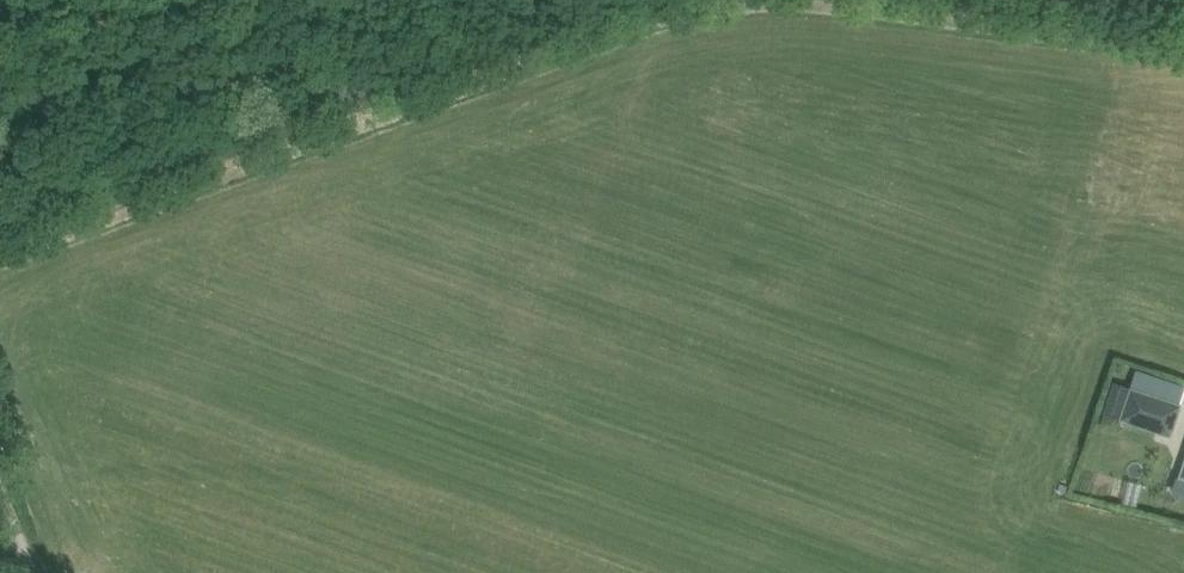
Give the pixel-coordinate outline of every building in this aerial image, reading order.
[(1115,385),(1110,400),(1126,406),(1131,390),(1115,385)] [(1170,436),(1180,407),(1131,390),(1126,406),(1122,420),(1170,436)] [(1171,493),(1183,498),(1183,470),(1182,477),(1181,479),(1176,478),(1171,493)]
